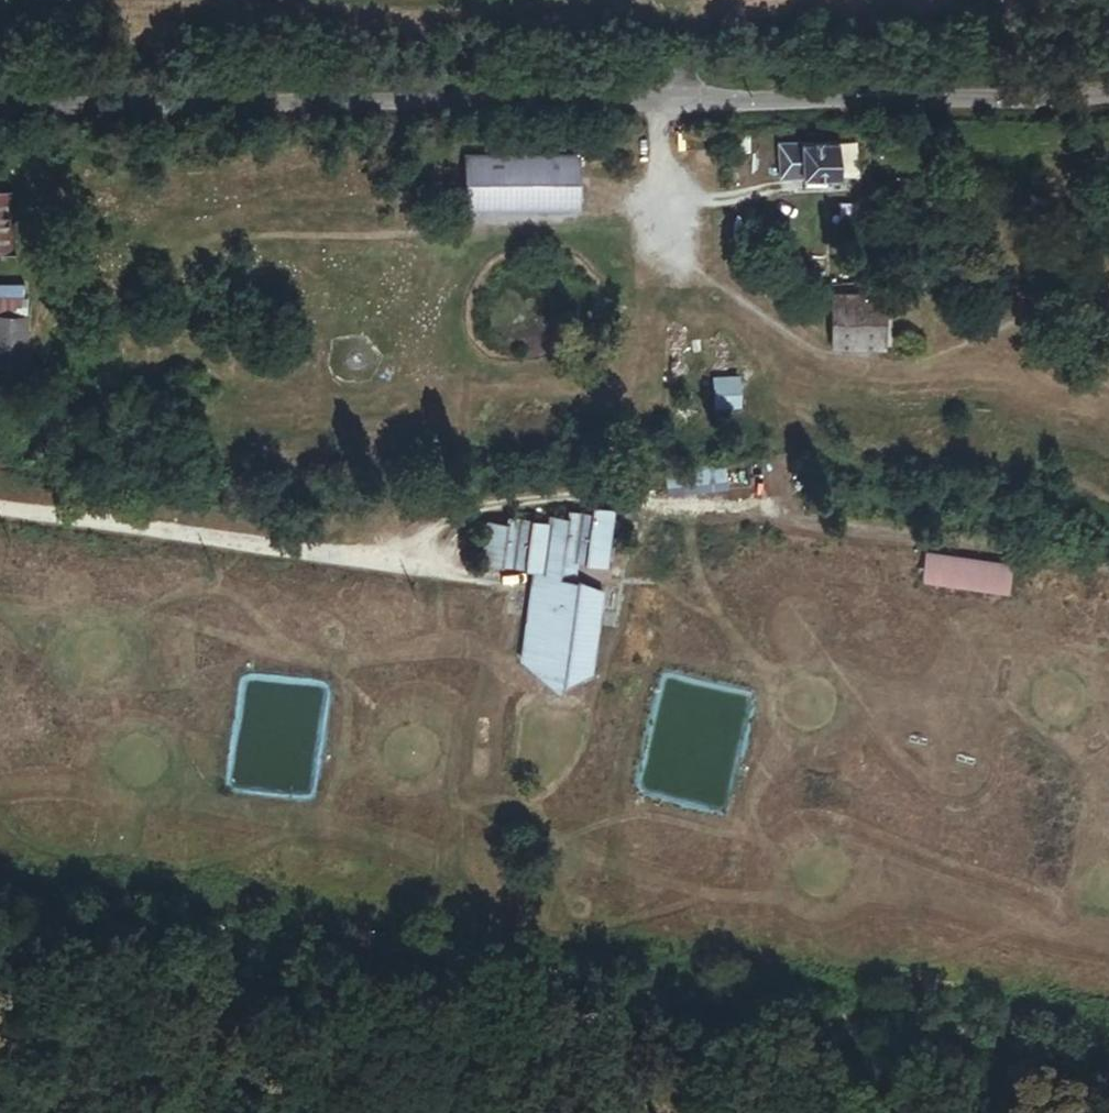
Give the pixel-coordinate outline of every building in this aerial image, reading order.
[(844,177),(843,144),(784,145),(784,178),(844,177)] [(859,144),(843,144),(844,177),(860,176),(859,144)] [(583,156),(568,156),(553,156),(472,157),(472,211),(584,209),(583,156)] [(0,197),(0,258),(20,257),(18,196),(0,197)] [(888,313),(888,304),(888,298),(836,297),(835,349),(887,350),(888,313)] [(34,320),(4,318),(1,371),(32,373),(34,320)] [(508,523),(491,521),(485,563),(504,566),(505,559),(537,563),(548,565),(550,558),(567,560),(568,552),(589,555),(588,563),(608,566),(616,510),(594,507),(593,514),(571,510),(569,518),(551,515),(550,521),(509,515),(508,523)] [(548,565),(537,563),(536,571),(534,584),(571,583),(573,588),(578,588),(579,582),(582,562),(588,563),(589,555),(568,552),(567,560),(550,558),(548,565)] [(1009,591),(1012,564),(928,553),(924,579),(1009,591)] [(505,559),(504,566),(536,571),(537,563),(505,559)] [(593,669),(604,591),(579,582),(578,588),(573,588),(571,583),(534,584),(525,644),(552,666),(552,670),(565,680),(593,669)] [(552,666),(525,644),(523,661),(556,689),(568,684),(565,680),(552,670),(552,666)] [(593,674),(593,669),(565,680),(568,684),(593,674)]
